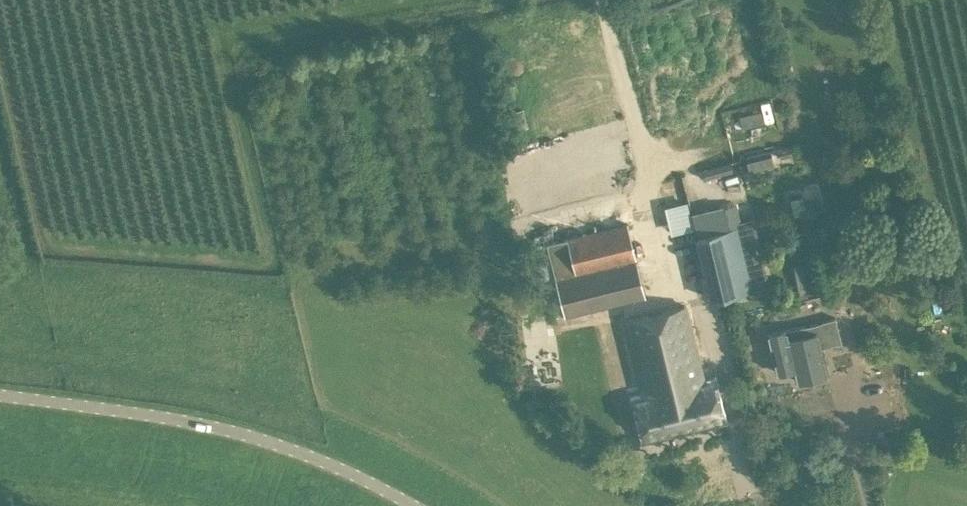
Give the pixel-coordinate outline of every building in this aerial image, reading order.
[(741,128),(763,123),(760,111),(739,117),(741,128)] [(745,157),(749,172),(774,165),(770,150),(745,157)] [(701,170),(703,180),(732,171),(730,162),(701,170)] [(697,235),(686,238),(702,302),(769,286),(753,222),(740,225),(734,203),(691,214),(697,235)] [(547,243),(530,247),(547,316),(563,312),(564,316),(645,296),(627,222),(547,243)] [(797,300),(809,297),(803,262),(790,265),(797,300)] [(686,303),(624,320),(638,377),(627,379),(633,401),(638,400),(646,437),(720,418),(712,384),(715,383),(708,356),(699,359),(686,303)] [(835,318),(767,333),(776,371),(793,367),(797,383),(825,377),(819,348),(841,343),(835,318)]
